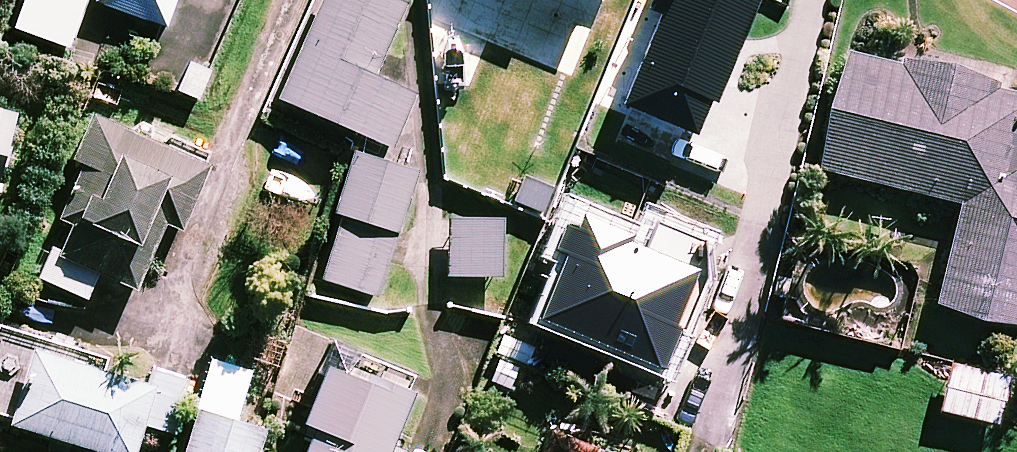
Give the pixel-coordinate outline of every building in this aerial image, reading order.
[(15,31),(68,51),(86,0),(26,0),(15,31)] [(97,5),(167,29),(177,0),(99,0),(97,5)] [(390,0),(324,0),(279,102),(392,152),(415,99),(374,81),(406,7),(390,0)] [(618,111),(693,138),(706,103),(719,108),(758,0),(659,0),(618,111)] [(1003,83),(851,43),(817,171),(960,208),(933,310),(1016,332),(1016,172),(1015,172),(1016,164),(1016,95),(1000,91),(1003,83)] [(16,119),(0,114),(0,178),(16,119)] [(210,171),(94,120),(74,166),(82,170),(53,237),(60,240),(42,281),(87,301),(98,275),(137,293),(166,228),(181,235),(210,171)] [(354,153),(333,218),(339,220),(319,280),(379,300),(421,175),(354,153)] [(677,333),(687,337),(706,288),(707,245),(654,224),(644,251),(629,246),(632,237),(573,214),(558,254),(565,257),(540,322),(585,340),(639,362),(662,371),(677,333)] [(502,221),(447,219),(445,279),(500,281),(502,221)] [(0,332),(0,418),(11,421),(9,428),(89,451),(136,451),(144,427),(172,436),(188,382),(152,371),(147,388),(102,374),(105,364),(0,332)] [(330,353),(306,412),(316,415),(301,451),(388,451),(414,386),(360,364),(330,353)] [(275,436),(236,425),(250,374),(213,364),(187,451),(270,451),(275,436)] [(1010,380),(952,365),(939,414),(998,429),(1010,380)] [(554,436),(548,451),(598,451),(554,436)]
